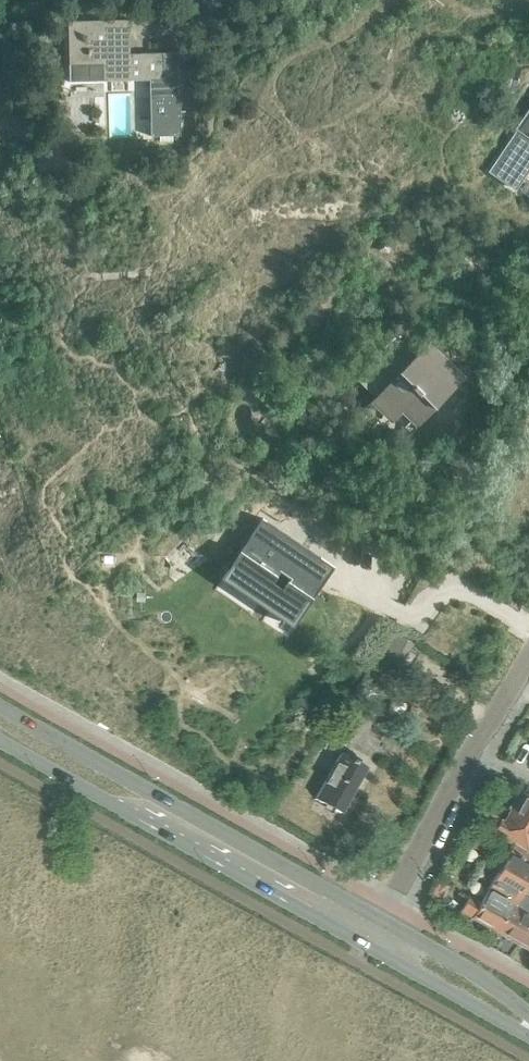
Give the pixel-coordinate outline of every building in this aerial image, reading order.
[(128,20),(67,21),(67,82),(152,81),(154,135),(182,134),(181,54),(128,55),(128,20)] [(490,171),(516,188),(528,169),(528,108),(515,128),(518,130),(490,171)] [(355,377),(381,402),(361,423),(391,453),(390,455),(409,474),(430,451),(411,432),(463,379),(427,344),(417,354),(396,334),(355,377)] [(246,544),(220,580),(292,629),(317,593),(335,567),(307,548),(288,535),(263,518),(246,544)] [(339,811),(364,766),(339,753),(314,798),(339,811)] [(526,851),(528,846),(528,796),(520,791),(503,821),(520,831),(512,844),(526,851)] [(489,885),(506,895),(511,888),(513,889),(515,885),(520,888),(523,889),(528,879),(528,853),(526,851),(512,844),(520,831),(503,821),(499,820),(492,833),(512,845),(489,885)] [(438,907),(449,887),(436,880),(429,894),(431,903),(438,907)] [(506,895),(489,885),(479,904),(467,897),(459,911),(494,931),(520,888),(515,885),(513,889),(511,888),(506,895)] [(523,889),(520,888),(494,931),(520,946),(528,931),(528,896),(522,892),(523,889)] [(520,946),(528,951),(528,931),(520,946)]
